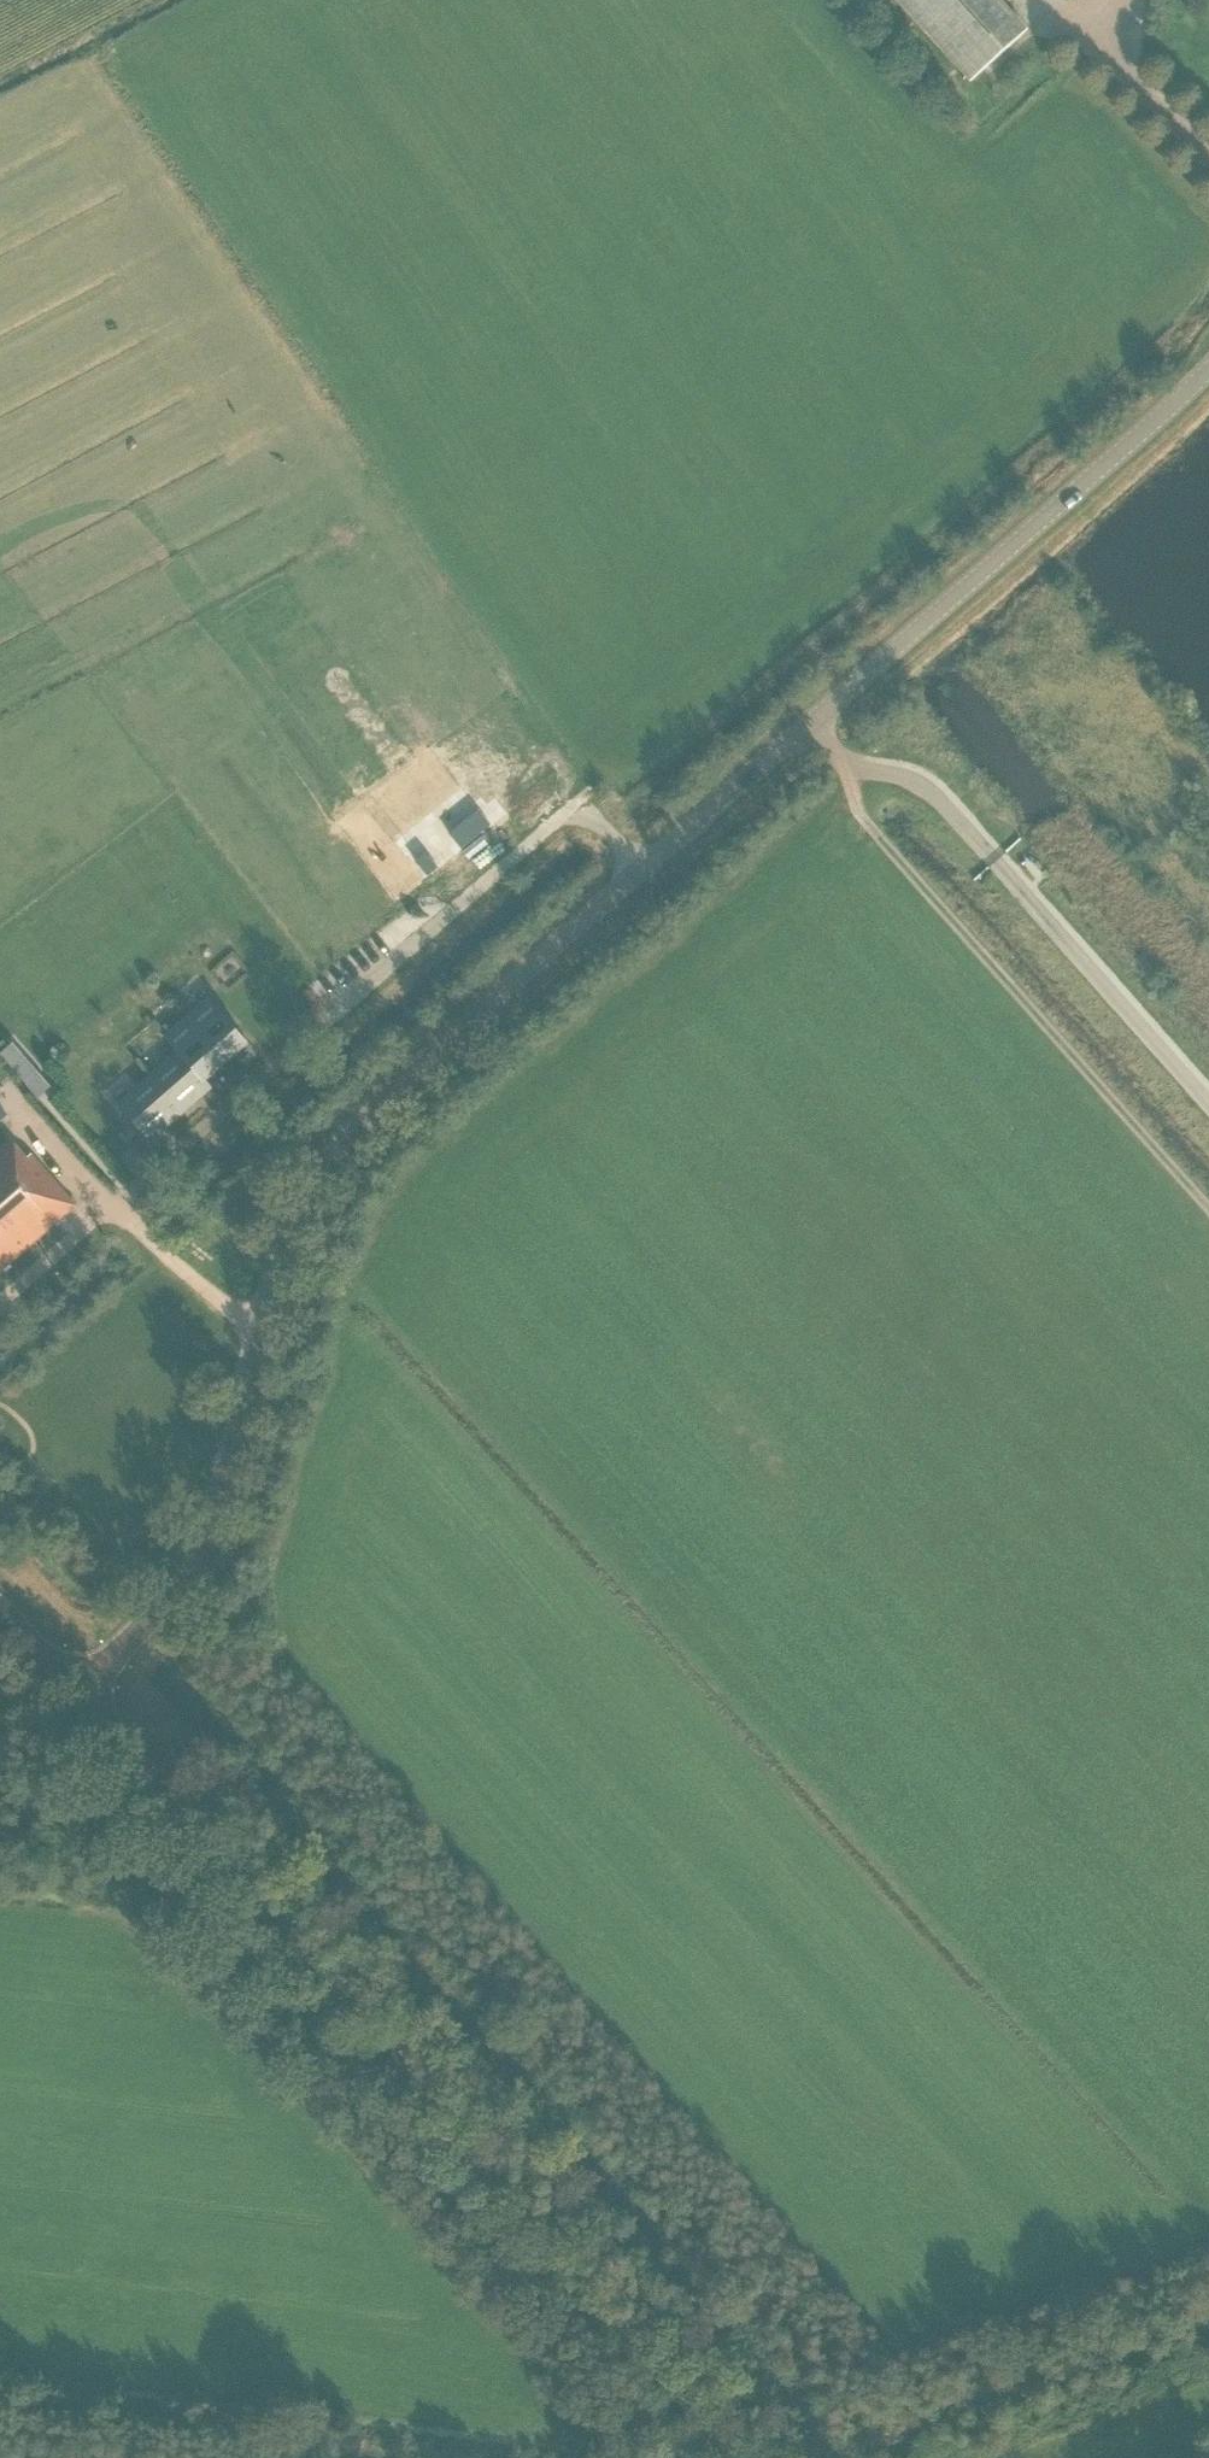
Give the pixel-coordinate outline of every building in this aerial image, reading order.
[(971,81),(1026,31),(998,0),(897,0),(971,81)] [(341,978),(363,970),(357,953),(334,962),(341,978)] [(249,1044),(209,997),(186,1017),(227,1063),(249,1044)] [(227,1063),(186,1017),(164,1036),(165,1037),(168,1040),(178,1053),(206,1082),(227,1063)] [(51,1086),(13,1043),(0,1054),(39,1098),(51,1086)] [(206,1082),(178,1053),(148,1078),(180,1115),(211,1088),(206,1082)] [(180,1115),(148,1078),(119,1104),(150,1140),(180,1115)] [(0,1151),(0,1273),(79,1206),(33,1151),(26,1157),(12,1141),(0,1151)]
